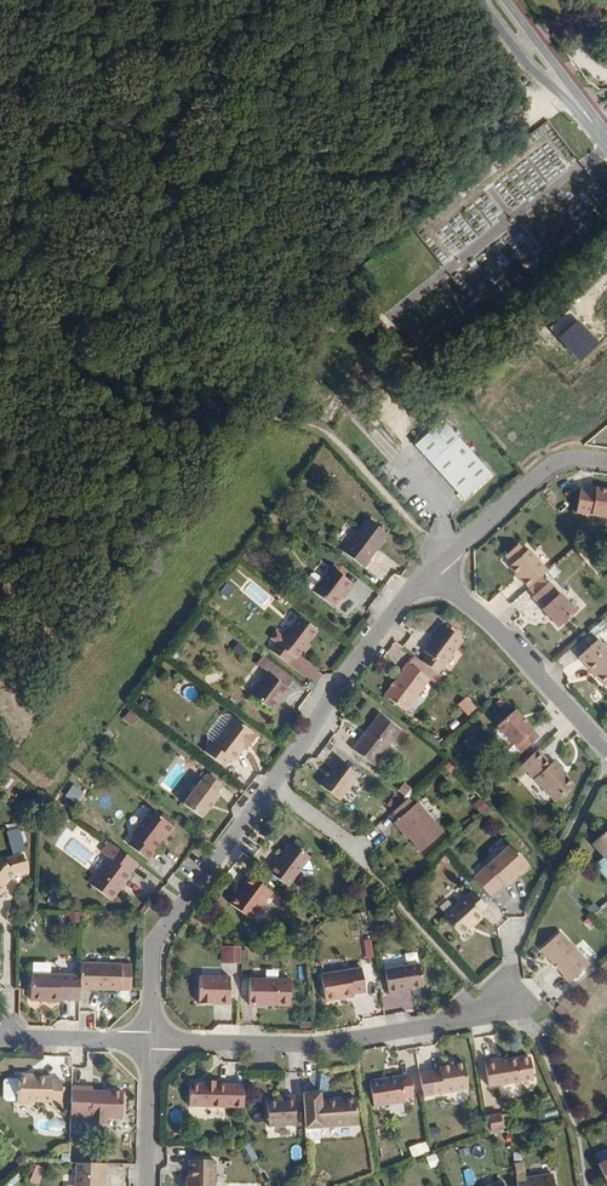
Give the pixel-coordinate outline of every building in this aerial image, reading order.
[(579,45),(578,34),(562,35),(563,46),(579,45)] [(466,312),(460,304),(455,308),(461,316),(466,312)] [(579,320),(559,338),(581,361),(600,343),(579,320)] [(492,476),(442,423),(414,448),(464,502),(492,476)] [(606,495),(606,491),(594,489),(594,492),(578,489),(574,514),(606,519),(606,495)] [(365,562),(383,537),(363,522),(338,554),(360,571),(366,563),(365,562)] [(547,573),(528,552),(524,555),(517,546),(503,559),(510,567),(507,569),(526,591),(547,573)] [(344,595),(349,588),(326,570),(308,594),(329,610),(337,600),(341,594),(344,595)] [(575,615),(559,597),(557,598),(547,586),(531,600),(542,611),(540,612),(557,631),(575,615)] [(291,662),(312,634),(294,620),(273,648),(269,646),(264,653),(282,667),(288,660),(291,662)] [(433,678),(459,644),(440,629),(419,656),(423,659),(418,666),(433,678)] [(596,642),(577,660),(603,690),(606,686),(606,654),(596,642)] [(401,716),(426,684),(403,666),(397,674),(398,675),(380,699),(401,716)] [(277,700),(283,692),(262,676),(246,698),(265,713),(276,699),(277,700)] [(517,757),(534,742),(510,715),(493,730),(517,757)] [(371,770),(388,747),(387,746),(397,733),(378,719),(362,739),(360,737),(348,753),(371,770)] [(243,749),(251,739),(227,721),(206,749),(204,747),(197,755),(217,770),(223,762),(227,765),(237,752),(240,747),(243,749)] [(557,774),(549,766),(545,769),(532,755),(509,776),(515,783),(522,776),(550,807),(568,790),(560,781),(555,776),(557,774)] [(335,803),(354,778),(335,763),(316,787),(335,803)] [(195,820),(213,796),(212,795),(217,788),(202,776),(197,783),(195,782),(177,806),(195,820)] [(439,837),(413,807),(410,810),(404,803),(401,805),(386,817),(392,825),(389,828),(399,840),(401,839),(404,843),(416,857),(439,837)] [(156,838),(160,833),(162,834),(168,827),(145,809),(126,835),(129,837),(123,844),(143,859),(149,851),(147,850),(156,838)] [(8,830),(12,853),(25,851),(21,828),(8,830)] [(587,849),(606,872),(606,831),(587,849)] [(105,899),(125,872),(124,871),(131,861),(110,845),(102,855),(104,857),(84,883),(105,899)] [(284,889),(307,860),(289,846),(278,860),(272,868),(268,865),(262,873),(284,889)] [(526,870),(507,848),(482,869),(502,891),(510,884),(508,882),(513,877),(515,880),(526,870)] [(14,870),(25,867),(21,852),(5,857),(1,860),(0,859),(0,890),(3,886),(1,884),(14,870)] [(272,868),(278,860),(274,858),(268,865),(272,868)] [(267,895),(247,878),(235,892),(230,898),(229,897),(224,904),(246,922),(267,895)] [(476,917),(483,910),(468,893),(438,920),(456,939),(478,919),(476,917)] [(584,964),(554,931),(535,949),(557,974),(556,975),(563,983),(584,964)] [(241,962),(242,945),(222,945),(221,961),(241,962)] [(406,956),(385,959),(386,966),(407,963),(406,956)] [(119,992),(120,965),(79,964),(78,993),(88,993),(88,991),(119,992)] [(415,988),(412,965),(377,970),(380,996),(392,994),(391,991),(400,990),(415,988)] [(358,991),(355,967),(342,968),(345,992),(358,991)] [(342,968),(313,971),(317,998),(346,994),(345,992),(342,968)] [(223,1002),(224,974),(193,973),(192,1001),(207,1002),(207,999),(214,999),(214,1002),(223,1002)] [(69,1001),(70,976),(30,974),(29,1002),(58,1003),(58,1001),(69,1001)] [(284,1002),(284,976),(243,975),(242,1001),(253,1001),(253,999),(259,999),(259,1002),(284,1002)] [(563,1010),(554,1000),(549,1005),(557,1014),(563,1010)] [(528,1078),(525,1056),(498,1060),(489,1061),(488,1057),(479,1059),(483,1085),(528,1078)] [(463,1087),(458,1061),(451,1062),(443,1063),(433,1065),(434,1069),(425,1070),(429,1093),(463,1087)] [(400,1100),(399,1096),(408,1095),(405,1073),(365,1079),(369,1104),(400,1100)] [(16,1074),(16,1078),(16,1100),(19,1103),(27,1103),(29,1101),(50,1101),(50,1106),(60,1106),(60,1080),(50,1080),(50,1077),(32,1076),(26,1076),(26,1074),(16,1074)] [(16,1100),(16,1078),(5,1078),(2,1081),(2,1097),(4,1100),(16,1100)] [(222,1108),(224,1085),(214,1085),(214,1081),(201,1081),(201,1084),(187,1083),(185,1106),(222,1108)] [(121,1118),(122,1091),(108,1091),(108,1093),(102,1093),(102,1090),(91,1090),(91,1087),(70,1086),(69,1116),(90,1117),(89,1123),(104,1123),(105,1117),(121,1118)] [(354,1124),(353,1097),(338,1097),(338,1100),(332,1101),(332,1098),(317,1098),(317,1089),(299,1090),(301,1126),(354,1124)] [(295,1125),(294,1097),(284,1097),(284,1100),(266,1101),(267,1126),(295,1125)] [(494,1114),(494,1113),(482,1115),(484,1130),(496,1128),(494,1114)] [(502,1126),(500,1113),(494,1114),(496,1128),(502,1126)] [(209,1162),(184,1161),(183,1180),(183,1185),(179,1185),(208,1185),(209,1162)] [(97,1185),(102,1185),(103,1163),(72,1162),(71,1185),(97,1185)] [(553,1174),(526,1178),(526,1174),(517,1175),(518,1185),(555,1185),(553,1174)]
